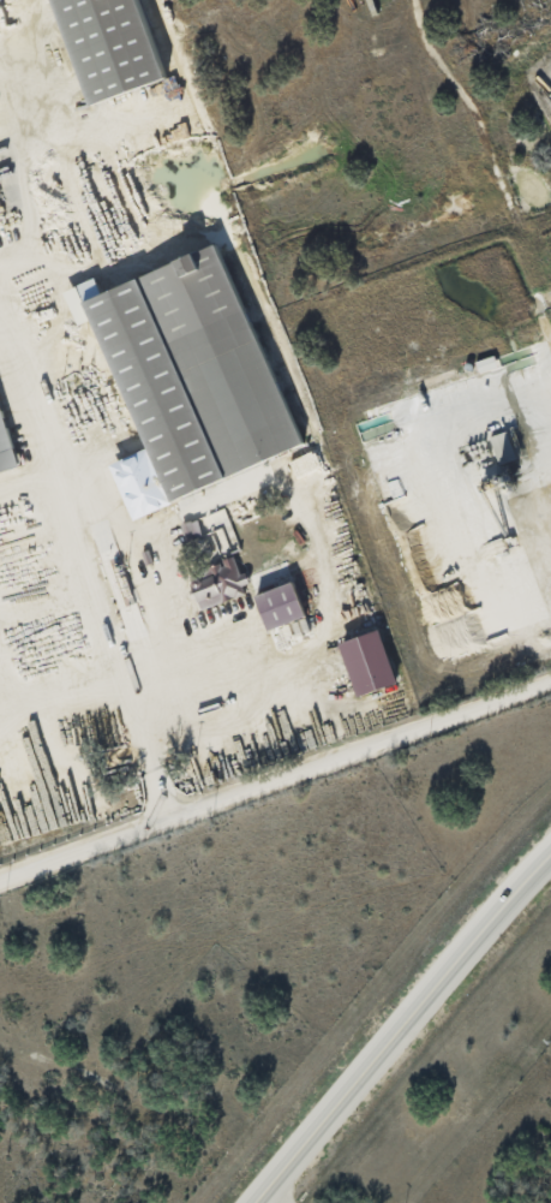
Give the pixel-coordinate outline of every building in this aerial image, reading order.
[(171,80),(146,0),(61,0),(94,104),(171,80)] [(305,447),(224,244),(104,291),(98,277),(84,282),(171,501),(305,447)] [(20,469),(0,397),(0,474),(20,469)] [(498,464),(516,458),(507,430),(489,436),(498,464)] [(247,597),(244,585),(250,583),(247,570),(240,572),(237,562),(193,573),(201,608),(247,597)] [(296,581),(258,596),(273,631),(310,616),(296,581)] [(359,696),(400,684),(383,630),(343,642),(359,696)]
